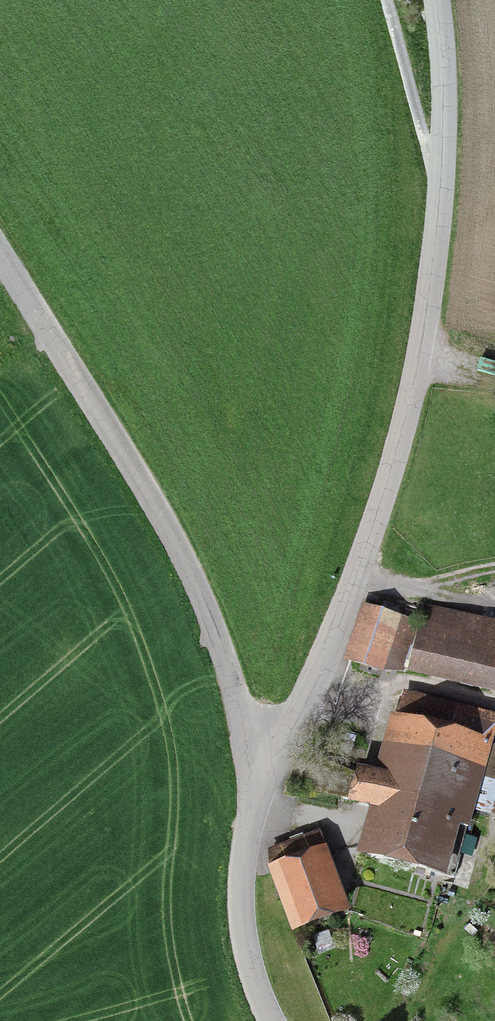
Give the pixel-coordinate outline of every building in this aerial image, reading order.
[(416,624),(368,607),(350,658),(380,669),(382,664),(400,670),(416,624)] [(421,608),(404,677),(494,699),(494,626),(421,608)] [(408,694),(400,720),(407,721),(372,846),(437,864),(449,822),(466,827),(494,721),(494,718),(408,694)] [(268,854),(272,873),(291,925),(338,908),(320,859),(329,856),(321,835),(268,854)]
